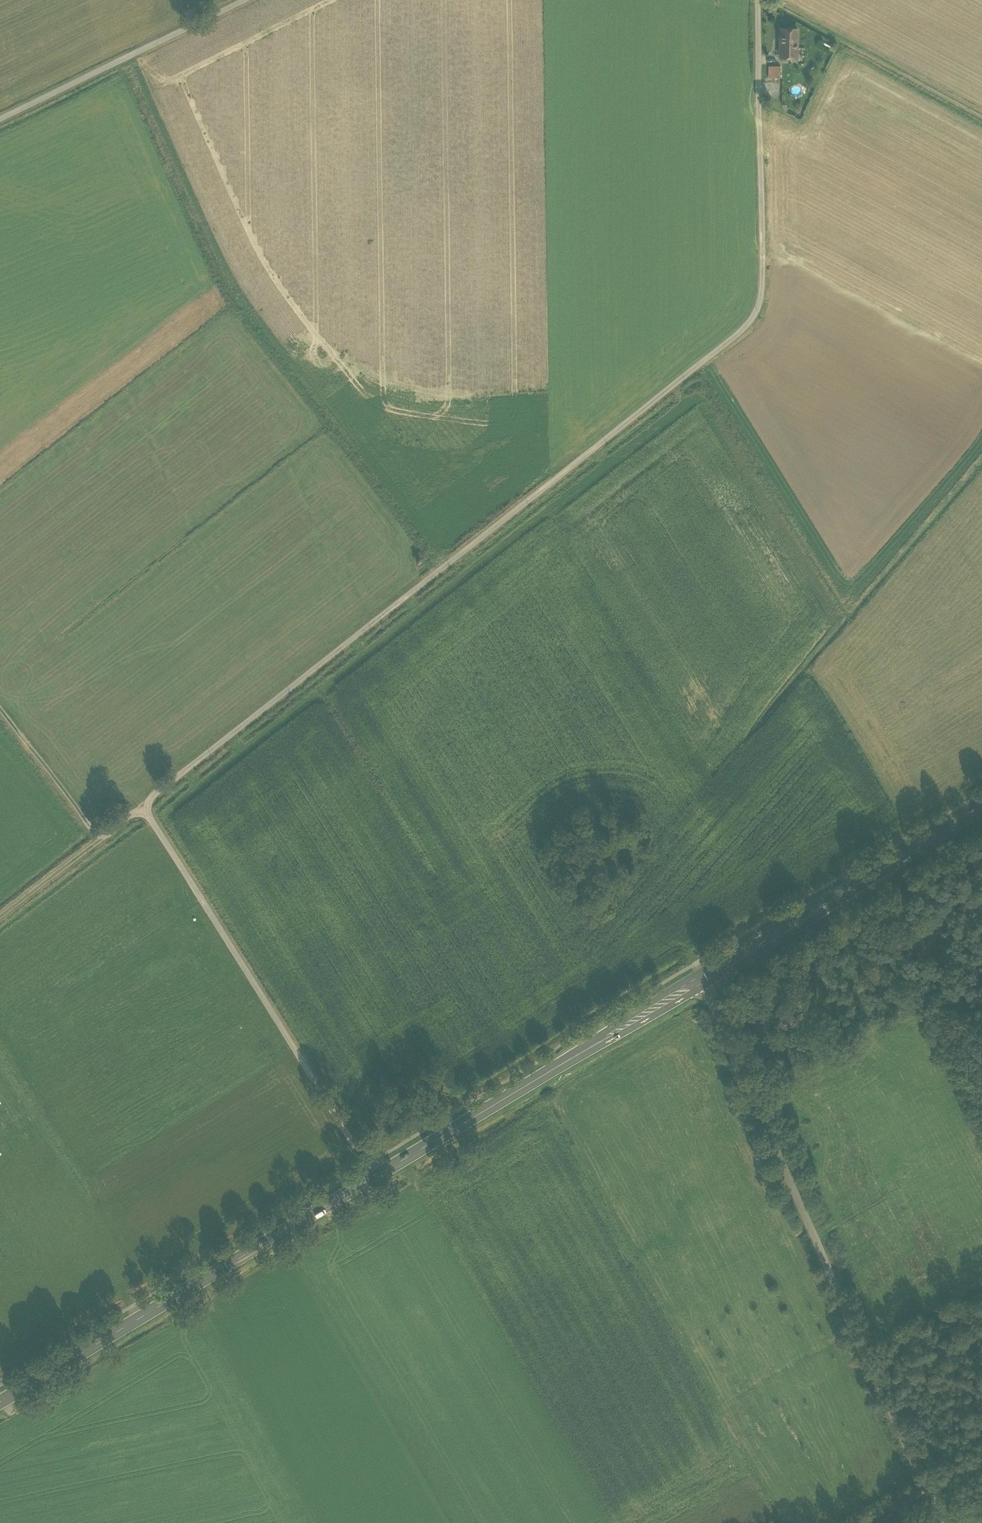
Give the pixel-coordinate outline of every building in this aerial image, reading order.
[(797,28),(780,27),(779,56),(797,56),(797,28)] [(780,66),(768,66),(768,77),(780,77),(780,66)]
